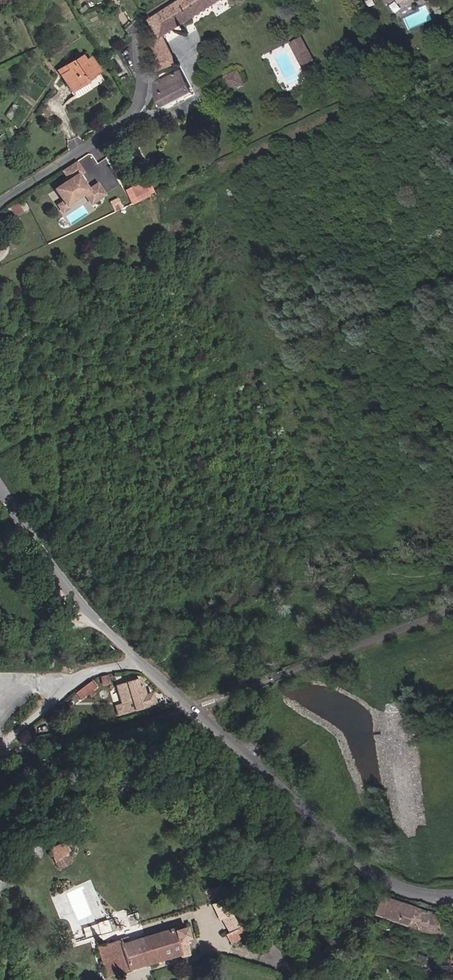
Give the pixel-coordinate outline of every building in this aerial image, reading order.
[(158,13),(148,24),(150,40),(160,34),(215,0),(179,0),(158,13)] [(175,61),(160,34),(150,40),(153,59),(159,70),(175,61)] [(320,66),(307,45),(297,51),(310,72),(320,66)] [(83,61),(62,76),(77,96),(91,85),(90,84),(101,75),(92,62),(87,65),(83,61)] [(243,81),(237,70),(227,76),(233,87),(243,81)] [(156,84),(158,98),(164,109),(192,93),(180,72),(156,84)] [(66,206),(85,194),(91,204),(104,196),(98,185),(88,191),(78,176),(83,173),(76,162),(64,170),(70,180),(56,190),(66,206)] [(143,181),(125,189),(131,204),(150,196),(143,181)] [(93,678),(75,692),(82,701),(100,687),(93,678)] [(129,700),(120,703),(123,712),(151,703),(148,693),(143,695),(137,680),(123,684),(129,700)] [(81,837),(66,842),(69,851),(84,847),(81,837)] [(55,868),(70,862),(61,839),(45,846),(55,868)] [(374,912),(377,913),(377,915),(416,926),(440,929),(441,918),(438,918),(438,914),(418,909),(383,897),(379,909),(375,908),(374,912)] [(228,917),(235,931),(243,926),(237,913),(228,917)] [(132,942),(129,936),(109,942),(118,973),(191,950),(193,953),(202,950),(196,935),(200,934),(195,924),(185,927),(184,925),(138,940),(132,942)] [(248,935),(243,926),(235,931),(231,932),(235,941),(248,935)]
